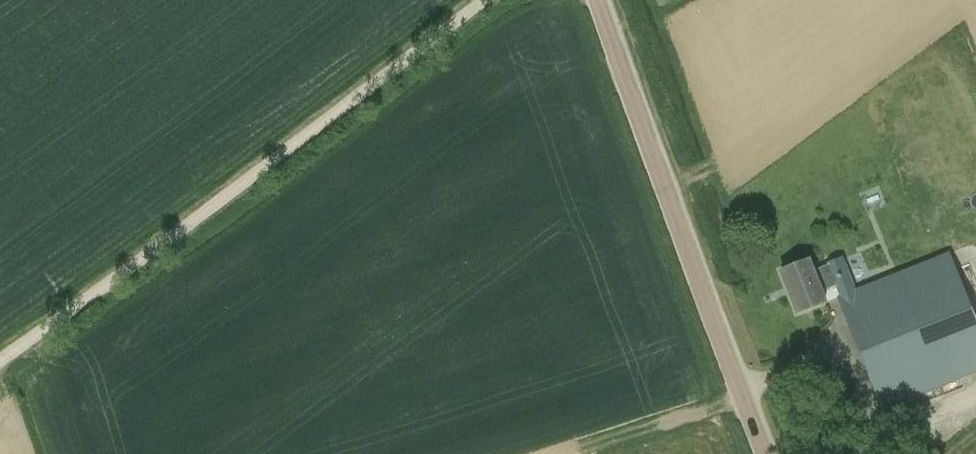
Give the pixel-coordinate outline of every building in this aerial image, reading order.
[(821,292),(835,287),(840,297),(836,298),(882,412),(975,374),(975,321),(950,253),(855,291),(843,258),(826,264),(827,267),(813,272),(808,261),(779,273),(796,315),(825,304),(821,292)]
